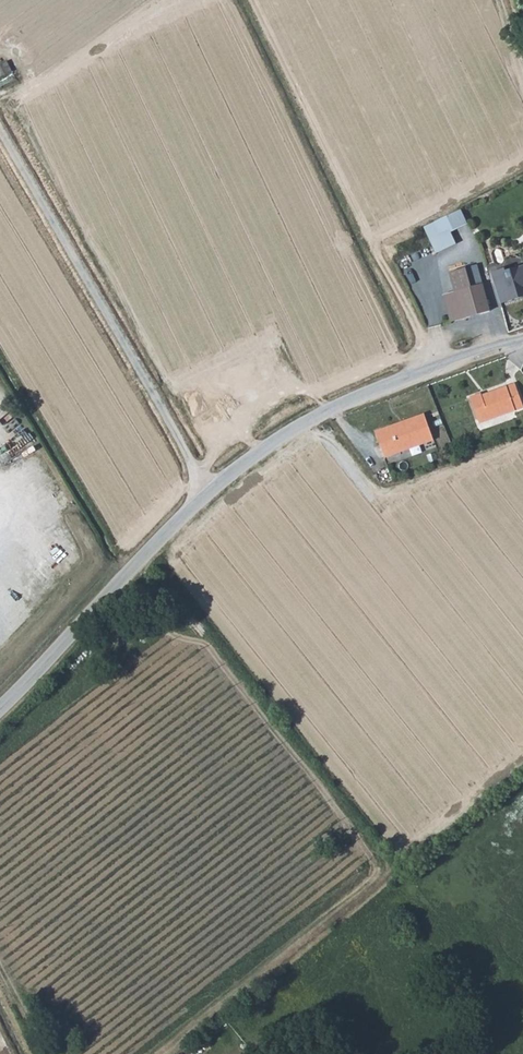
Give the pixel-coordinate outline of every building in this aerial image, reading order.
[(8,61),(0,65),(0,77),(13,71),(8,61)] [(462,209),(422,228),(427,244),(468,224),(462,209)] [(493,273),(502,303),(522,296),(522,267),(505,272),(504,270),(493,273)] [(483,284),(443,295),(445,301),(450,321),(490,311),(483,284)] [(509,392),(516,389),(514,380),(505,382),(507,386),(509,392)] [(513,410),(522,407),(516,389),(509,392),(507,386),(482,395),(481,392),(469,396),(477,418),(512,407),(513,410)] [(425,414),(424,411),(392,424),(393,427),(425,414)] [(386,456),(434,437),(425,414),(393,427),(392,424),(376,430),(386,456)]
